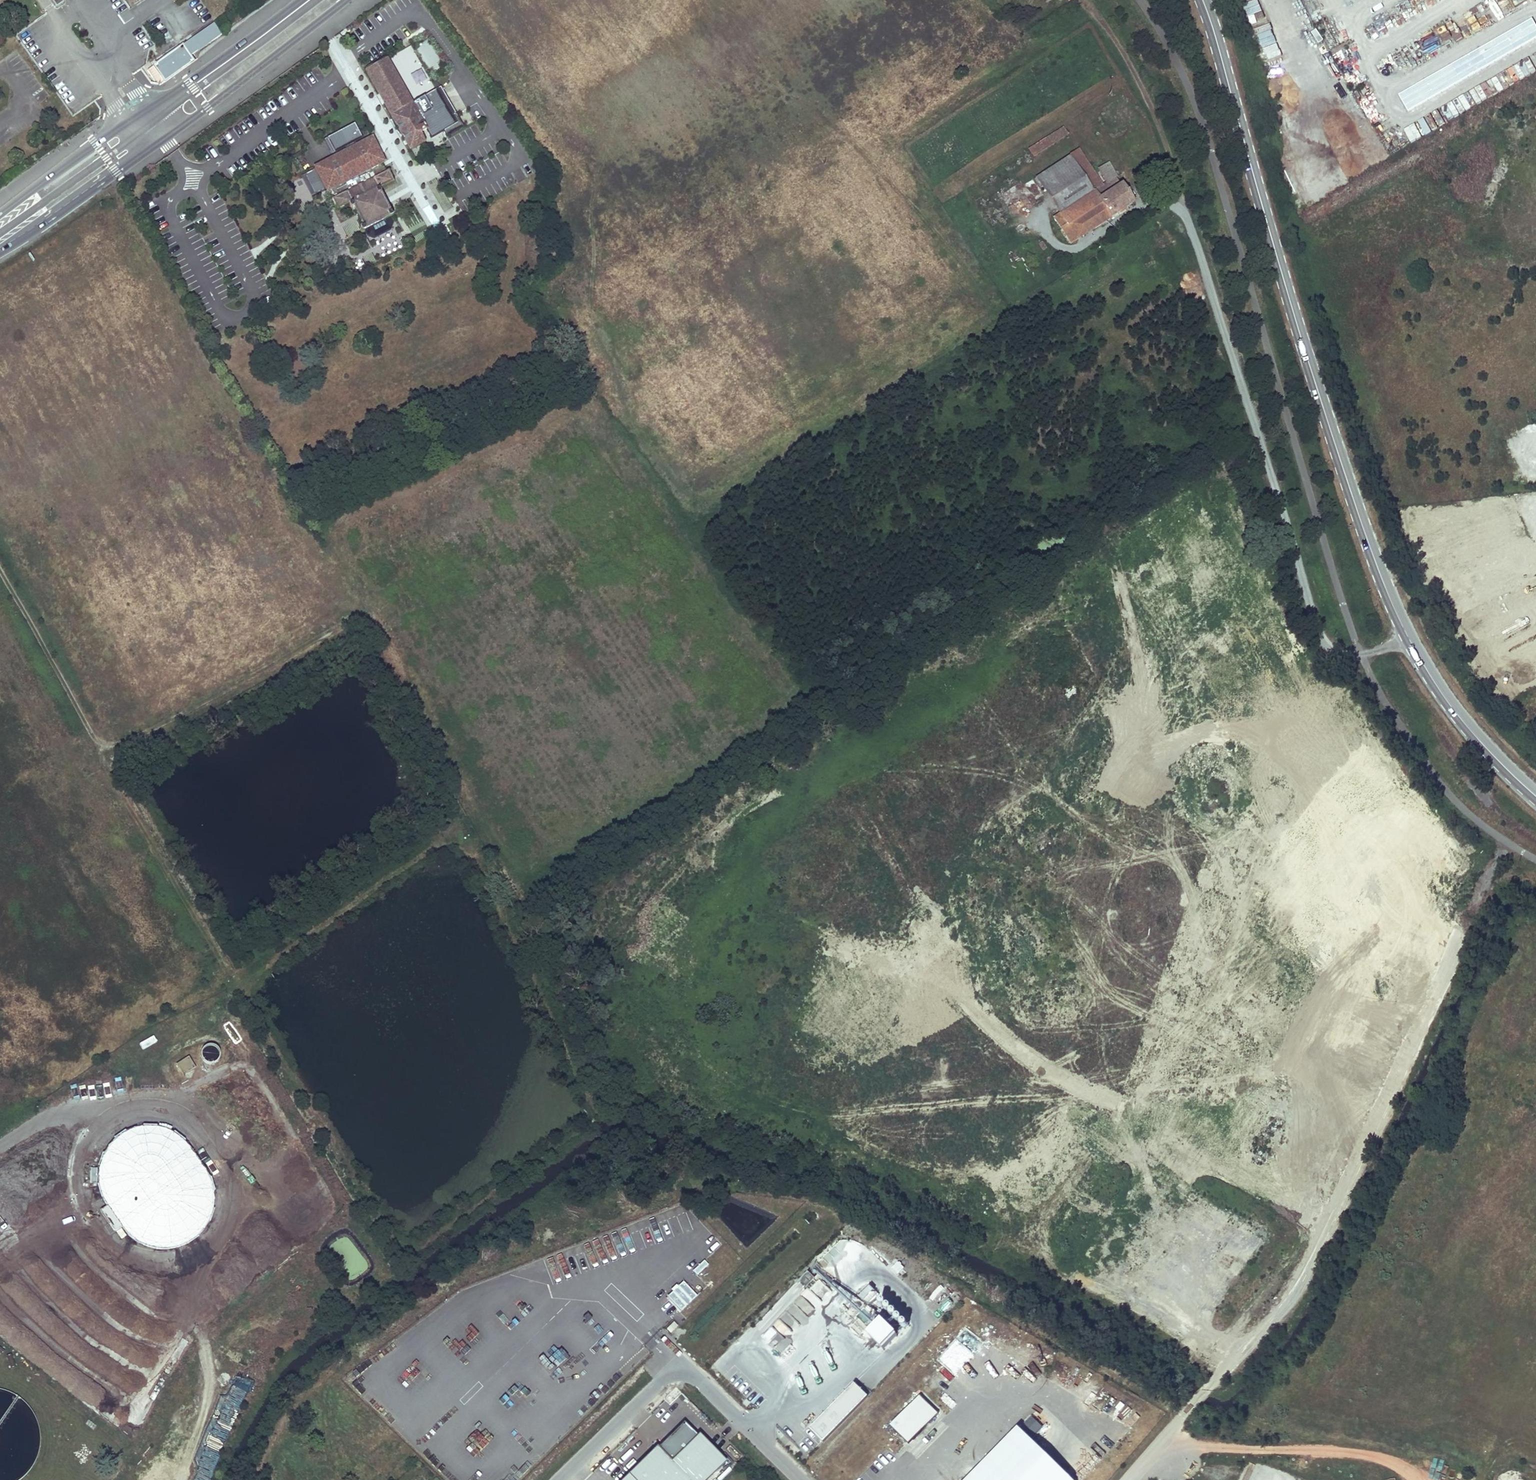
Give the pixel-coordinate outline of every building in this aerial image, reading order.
[(417,44),(429,74),(442,69),(430,39),(417,44)] [(182,46),(148,70),(159,86),(194,62),(182,46)] [(410,46),(394,55),(414,87),(426,80),(420,69),(423,67),(410,46)] [(461,129),(453,115),(450,117),(435,90),(410,105),(384,60),(363,72),(407,151),(423,143),(418,134),(424,131),(429,140),(441,133),(444,139),(461,129)] [(438,88),(435,90),(450,117),(453,115),(438,88)] [(1416,90),(1404,99),(1410,107),(1422,98),(1416,90)] [(1099,116),(1094,109),(1029,150),(1034,156),(1099,116)] [(315,168),(303,174),(312,194),(325,188),(325,189),(328,188),(332,198),(330,199),(336,212),(347,207),(350,212),(353,210),(361,226),(359,229),(361,234),(364,233),(366,239),(372,241),(388,233),(390,227),(387,220),(389,219),(377,192),(392,185),(386,173),(384,174),(379,164),(382,163),(370,140),(354,148),(352,144),(360,140),(353,125),(325,138),(332,154),(343,149),(345,152),(315,167),(315,168)] [(1102,187),(1079,152),(1036,180),(1060,216),(1067,227),(1061,231),(1071,244),(1132,204),(1107,165),(1099,171),(1107,183),(1102,187)] [(428,207),(423,210),(431,223),(437,219),(428,207)] [(1060,216),(1054,220),(1061,231),(1067,227),(1060,216)] [(211,1047),(203,1053),(211,1064),(219,1058),(211,1047)] [(195,1068),(188,1058),(177,1065),(183,1076),(185,1074),(186,1077),(194,1072),(193,1069),(195,1068)] [(103,1209),(99,1211),(114,1233),(118,1230),(123,1235),(130,1239),(142,1245),(158,1249),(173,1248),(184,1245),(193,1240),(204,1230),(211,1218),(213,1207),(213,1195),(212,1186),(208,1176),(198,1157),(188,1144),(179,1136),(170,1130),(160,1126),(147,1125),(133,1127),(120,1133),(110,1142),(103,1155),(99,1170),(98,1186),(101,1203),(103,1209)] [(698,1276),(708,1267),(703,1262),(693,1271),(698,1276)] [(852,1273),(859,1271),(857,1263),(849,1265),(852,1273)] [(698,1298),(683,1283),(667,1299),(681,1314),(698,1298)] [(778,1346),(784,1339),(772,1328),(765,1335),(778,1346)] [(1197,1370),(1205,1378),(1216,1366),(1208,1358),(1197,1370)] [(868,1398),(854,1383),(809,1428),(823,1442),(868,1398)] [(938,1410),(919,1394),(891,1427),(909,1443),(938,1410)] [(1131,1426),(1140,1414),(1133,1410),(1125,1422),(1131,1426)] [(720,1458),(691,1431),(693,1430),(680,1416),(653,1443),(651,1442),(612,1479),(697,1479),(720,1458)] [(969,1479),(1073,1479),(1020,1428),(969,1479)]
